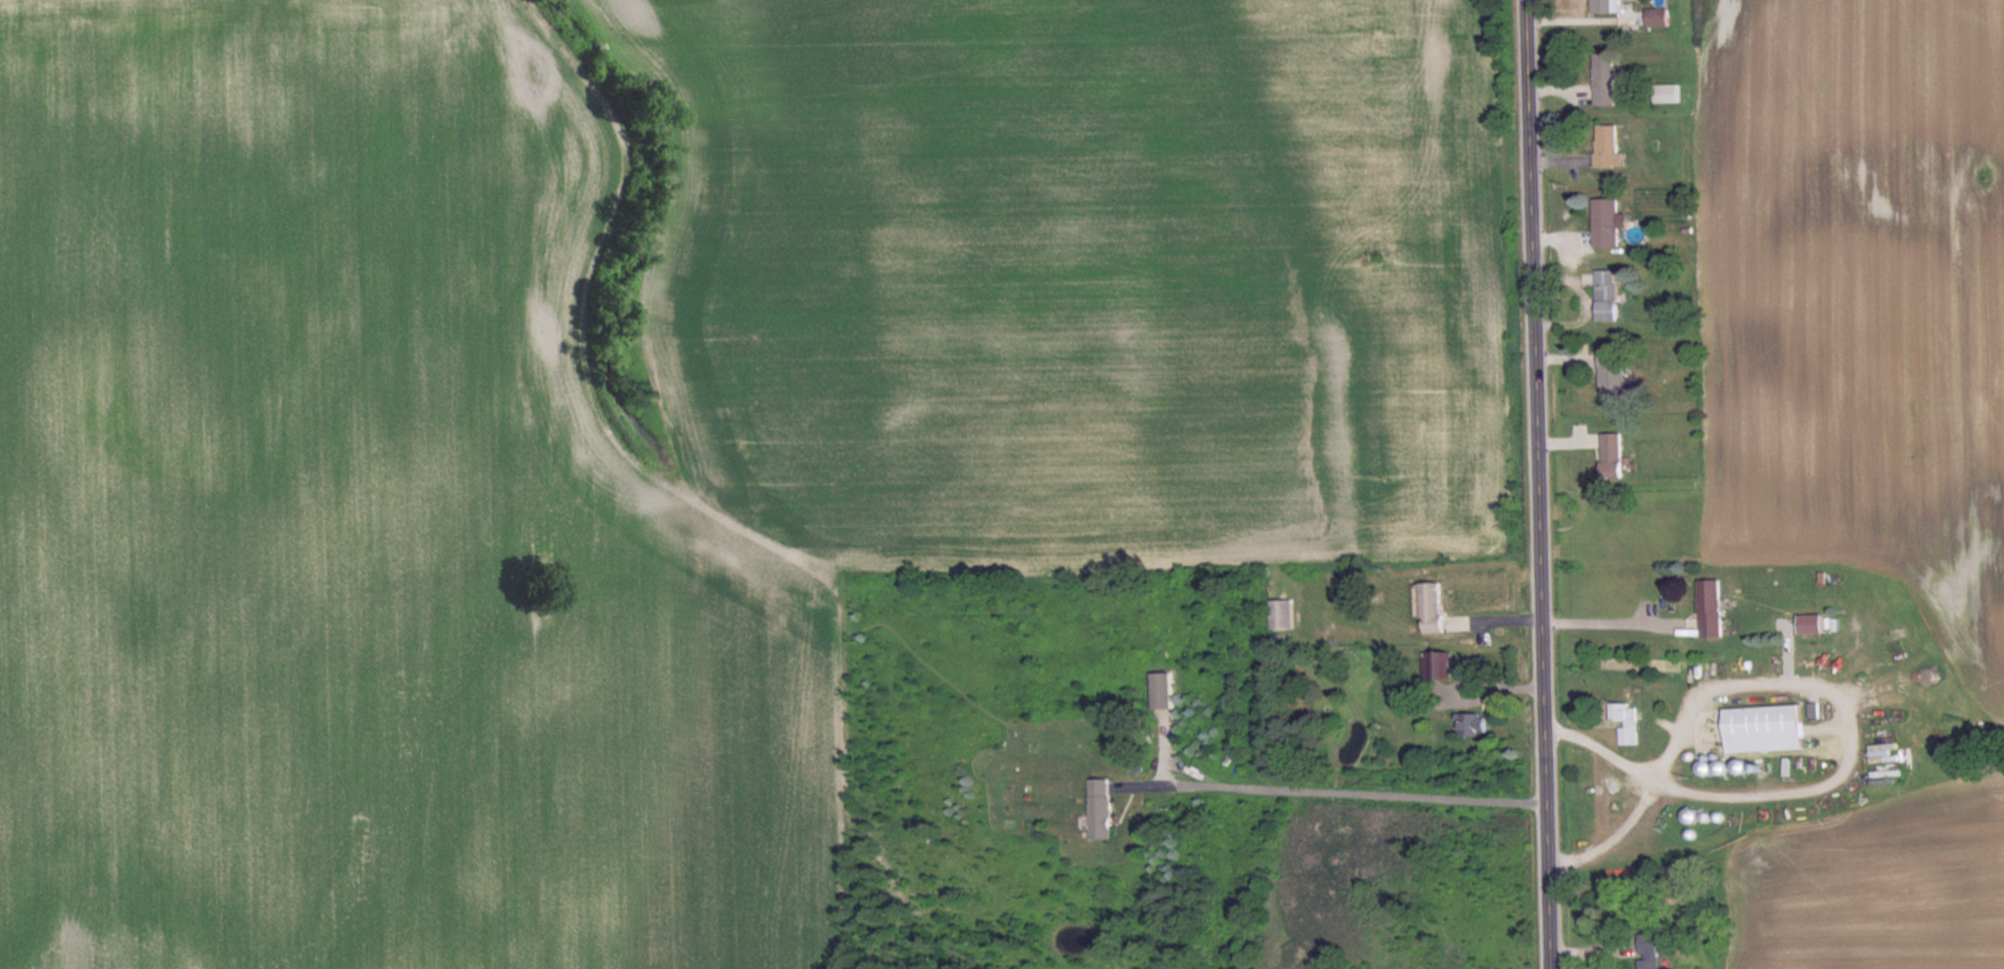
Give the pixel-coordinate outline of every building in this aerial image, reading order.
[(1619,13),(1619,0),(1592,0),(1592,13),(1619,13)] [(1646,26),(1666,26),(1666,8),(1646,8),(1646,26)] [(1594,52),(1594,104),(1614,104),(1614,52),(1594,52)] [(1595,124),(1595,166),(1622,166),(1622,151),(1618,151),(1618,124),(1595,124)] [(1593,198),(1593,245),(1617,245),(1617,198),(1593,198)] [(1617,320),(1617,269),(1595,269),(1595,320),(1617,320)] [(1598,401),(1623,401),(1623,350),(1598,350),(1598,401)] [(1600,478),(1620,478),(1620,433),(1600,433),(1600,478)] [(1721,637),(1721,579),(1699,579),(1699,637),(1721,637)] [(1442,582),(1414,583),(1415,616),(1424,616),(1424,634),(1443,633),(1442,582)] [(1268,628),(1291,628),(1291,600),(1268,600),(1268,628)] [(1450,680),(1450,651),(1422,651),(1422,680),(1450,680)] [(1169,673),(1150,673),(1150,709),(1169,709),(1169,673)] [(1611,721),(1620,721),(1620,744),(1636,744),(1636,705),(1628,705),(1628,703),(1611,703),(1611,721)] [(1802,749),(1800,705),(1724,708),(1726,752),(1802,749)] [(1460,713),(1460,737),(1484,737),(1484,713),(1460,713)] [(1087,777),(1087,837),(1109,837),(1109,777),(1087,777)] [(1657,932),(1637,932),(1637,968),(1657,968),(1657,932)]
